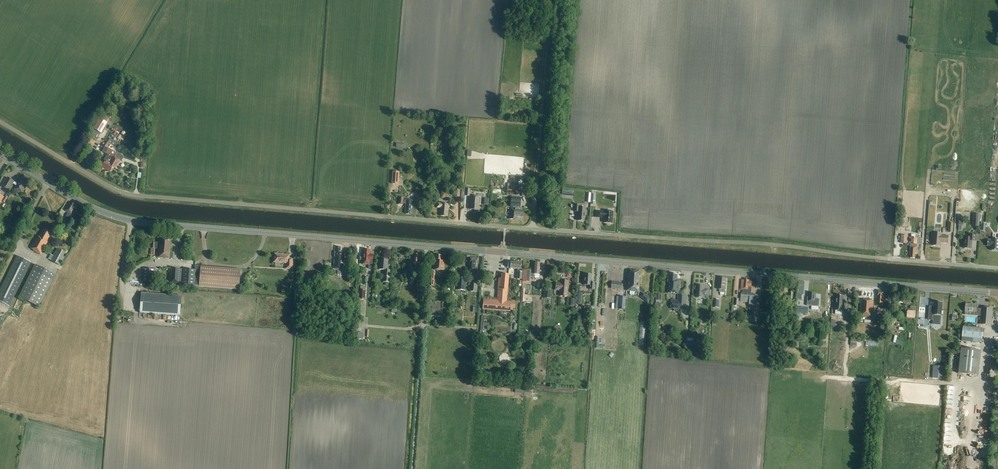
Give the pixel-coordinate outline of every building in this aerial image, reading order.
[(90,135),(89,137),(96,141),(97,139),(100,134),(93,130),(90,135)] [(105,161),(101,167),(106,170),(109,163),(113,156),(118,148),(118,149),(120,145),(119,143),(118,142),(118,141),(115,142),(115,143),(113,146),(108,142),(102,151),(107,154),(104,160),(105,161)] [(109,163),(106,170),(110,172),(113,167),(114,167),(115,168),(120,160),(113,156),(109,163)] [(96,167),(95,170),(103,175),(105,173),(96,167)] [(392,171),(391,184),(398,184),(399,172),(392,171)] [(14,181),(13,184),(16,186),(14,189),(15,190),(13,192),(17,195),(19,192),(22,194),(28,184),(27,183),(30,178),(24,175),(21,180),(20,179),(17,184),(14,181)] [(13,184),(14,181),(7,177),(2,186),(9,190),(13,184)] [(507,183),(507,188),(507,193),(517,194),(518,184),(507,183)] [(406,214),(410,214),(410,213),(413,213),(413,209),(412,209),(413,200),(407,199),(407,200),(403,200),(404,197),(399,196),(398,204),(403,205),(403,204),(405,204),(404,213),(406,213),(406,214)] [(471,196),(469,209),(478,210),(479,197),(471,196)] [(520,209),(521,198),(511,197),(511,207),(515,207),(515,209),(510,209),(510,219),(517,220),(517,216),(523,217),(523,210),(520,209)] [(75,205),(70,202),(65,211),(71,214),(73,210),(75,211),(78,207),(75,205)] [(440,216),(447,217),(448,204),(437,203),(436,208),(441,208),(440,216)] [(577,221),(584,221),(584,217),(585,218),(586,208),(579,207),(579,205),(575,204),(574,211),(578,212),(577,221)] [(603,223),(612,224),(613,212),(604,211),(604,212),(597,211),(596,218),(604,218),(603,223)] [(972,226),(979,226),(980,220),(981,220),(981,215),(980,215),(980,214),(973,214),(972,226)] [(33,251),(41,255),(48,242),(47,241),(52,233),(44,229),(39,237),(37,235),(30,248),(33,250),(33,251)] [(932,246),(941,246),(941,243),(947,244),(948,236),(942,236),(942,234),(933,233),(932,246)] [(969,238),(964,237),(963,248),(971,249),(972,241),(975,241),(976,235),(969,235),(969,238)] [(919,245),(919,244),(920,245),(920,238),(909,237),(908,244),(909,244),(910,245),(909,256),(910,256),(910,258),(914,258),(915,254),(916,254),(917,245),(919,245)] [(159,243),(152,243),(151,248),(158,249),(157,257),(161,258),(169,259),(170,244),(169,244),(170,238),(160,238),(159,243)] [(987,246),(991,246),(991,250),(997,251),(997,239),(992,238),(992,240),(988,240),(987,246)] [(340,248),(335,247),(334,252),(335,252),(333,269),(342,270),(344,252),(340,252),(340,248)] [(57,249),(51,261),(60,265),(67,253),(57,249)] [(369,254),(370,250),(363,250),(363,256),(363,260),(362,264),(369,265),(372,265),(372,261),(373,255),(369,254)] [(291,269),(292,259),(288,259),(289,256),(275,254),(274,262),(286,263),(286,269),(291,269)] [(419,255),(413,254),(412,263),(414,263),(414,266),(417,267),(416,272),(421,272),(422,264),(418,264),(419,255)] [(31,262),(17,255),(0,290),(0,301),(9,306),(31,262)] [(444,261),(440,261),(441,256),(436,255),(436,256),(435,256),(434,270),(443,271),(444,261)] [(478,259),(470,258),(469,264),(470,264),(469,270),(476,270),(477,264),(478,259)] [(389,283),(389,277),(390,270),(387,270),(388,260),(380,260),(378,261),(378,263),(379,264),(379,270),(384,270),(383,282),(389,283)] [(521,263),(510,262),(510,269),(517,269),(517,272),(520,272),(521,263)] [(526,277),(522,277),(522,282),(522,284),(529,285),(529,282),(530,282),(530,277),(534,277),(535,274),(539,274),(540,263),(534,263),(533,271),(526,270),(526,277)] [(39,307),(55,274),(35,264),(19,297),(39,307)] [(468,273),(468,265),(459,264),(459,273),(468,273)] [(195,267),(195,270),(194,285),(199,286),(239,290),(240,270),(200,266),(200,267),(195,267)] [(154,282),(155,269),(143,268),(142,281),(154,282)] [(169,268),(168,283),(180,284),(181,269),(169,268)] [(195,270),(183,269),(182,285),(194,285),(195,270)] [(639,271),(629,270),(629,277),(627,277),(626,290),(630,290),(629,294),(630,294),(634,294),(635,291),(639,291),(640,277),(638,277),(639,271)] [(508,275),(501,274),(501,279),(499,278),(498,289),(497,300),(483,299),(483,309),(510,311),(510,308),(514,308),(515,302),(506,301),(508,275)] [(591,275),(584,274),(584,278),(583,278),(583,285),(589,285),(589,289),(594,289),(594,282),(591,282),(591,275)] [(677,275),(669,274),(667,293),(679,294),(680,281),(677,280),(677,275)] [(465,291),(466,279),(457,278),(456,290),(465,291)] [(726,278),(719,278),(718,289),(720,289),(719,292),(725,293),(726,278)] [(560,283),(556,282),(555,282),(555,291),(559,291),(558,296),(567,297),(568,281),(560,280),(560,283)] [(741,297),(741,301),(745,302),(749,302),(749,306),(755,306),(756,295),(751,294),(751,291),(752,282),(749,281),(749,280),(746,280),(744,280),(742,280),(741,290),(743,290),(743,293),(741,293),(741,297)] [(611,288),(621,289),(622,282),(611,281),(611,288)] [(788,284),(780,283),(780,291),(776,291),(776,296),(784,297),(784,293),(787,293),(788,284)] [(473,306),(478,307),(479,290),(477,290),(477,284),(470,284),(469,292),(473,292),(473,306)] [(712,290),(709,290),(704,290),(705,286),(696,286),(696,298),(704,298),(704,296),(708,296),(711,296),(712,290)] [(607,310),(615,311),(617,293),(613,293),(613,289),(603,288),(603,290),(610,291),(609,297),(607,310)] [(884,291),(877,291),(876,306),(883,307),(884,291)] [(182,295),(141,293),(140,313),(180,316),(182,295)] [(807,297),(807,306),(812,306),(819,306),(820,299),(815,298),(815,294),(808,293),(808,297),(807,297)] [(670,309),(686,310),(686,296),(678,295),(677,300),(671,300),(670,309)] [(836,299),(835,307),(835,311),(843,311),(843,310),(846,310),(847,303),(843,302),(843,296),(837,296),(836,299)] [(872,317),(873,300),(861,299),(859,316),(872,317)] [(929,309),(928,320),(933,320),(934,315),(941,316),(942,302),(934,302),(934,310),(929,309)] [(965,304),(965,312),(971,312),(971,315),(981,316),(980,324),(991,325),(992,308),(981,307),(981,310),(976,310),(976,305),(965,304)] [(916,306),(910,306),(910,309),(908,309),(907,318),(915,318),(916,306)] [(982,343),(983,328),(963,326),(962,341),(982,343)] [(958,373),(978,376),(981,351),(961,348),(958,373)] [(944,366),(933,366),(932,378),(943,379),(944,366)]
